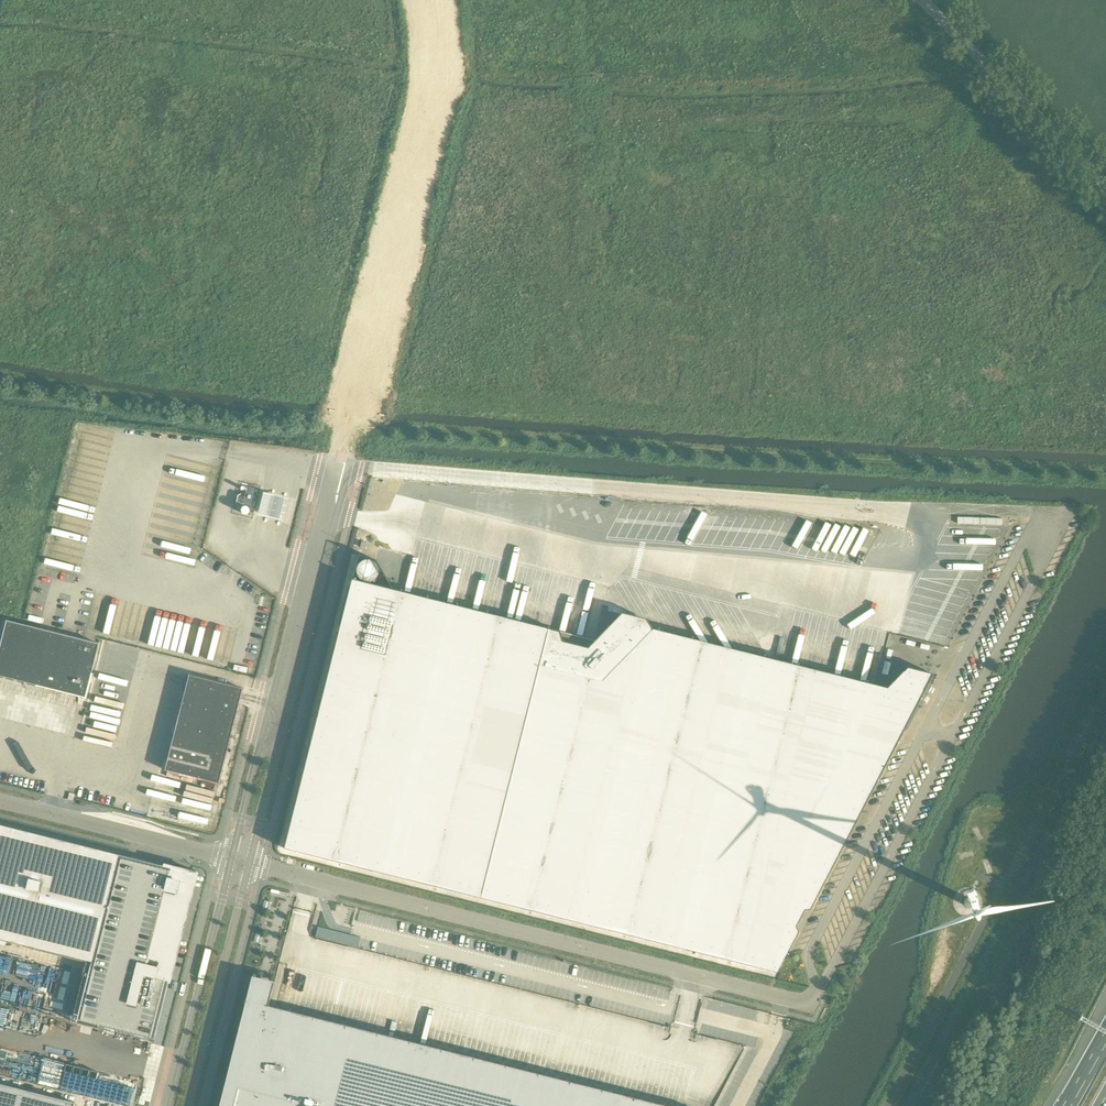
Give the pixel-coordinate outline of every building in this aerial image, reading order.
[(255,489),(247,487),(243,504),(251,506),(255,489)] [(358,555),(285,849),(777,972),(799,932),(796,927),(805,910),(810,909),(828,876),(846,842),(877,782),(904,730),(933,674),(907,667),(887,688),(653,629),(647,619),(622,613),(615,620),(595,640),(394,590),(376,560),(358,555)] [(7,620),(0,648),(0,676),(79,696),(79,698),(84,700),(85,697),(86,698),(99,644),(7,620)] [(248,667),(235,664),(233,669),(246,673),(248,667)] [(243,689),(189,675),(165,770),(219,784),(243,689)] [(0,825),(0,939),(113,967),(99,1025),(155,1039),(169,982),(170,983),(198,873),(165,864),(164,866),(0,825)] [(967,896),(965,897),(964,897),(962,899),(962,902),(962,903),(962,905),(964,907),(965,908),(967,908),(969,908),(970,908),(972,907),(973,906),(974,905),(974,903),(974,901),(974,899),(973,898),(972,897),(970,896),(969,896),(967,896)] [(361,937),(318,927),(315,937),(358,948),(361,937)] [(269,1005),(271,997),(251,992),(249,1001),(246,1000),(220,1105),(668,1105),(269,1005)] [(44,1057),(39,1083),(106,1098),(109,1085),(110,1085),(111,1081),(97,1078),(99,1071),(91,1069),(90,1074),(75,1071),(76,1064),(44,1057)] [(75,1102),(0,1083),(0,1105),(75,1105),(75,1102)] [(112,1102),(134,1100),(133,1092),(129,1093),(129,1085),(121,1086),(122,1092),(110,1093),(112,1102)]
